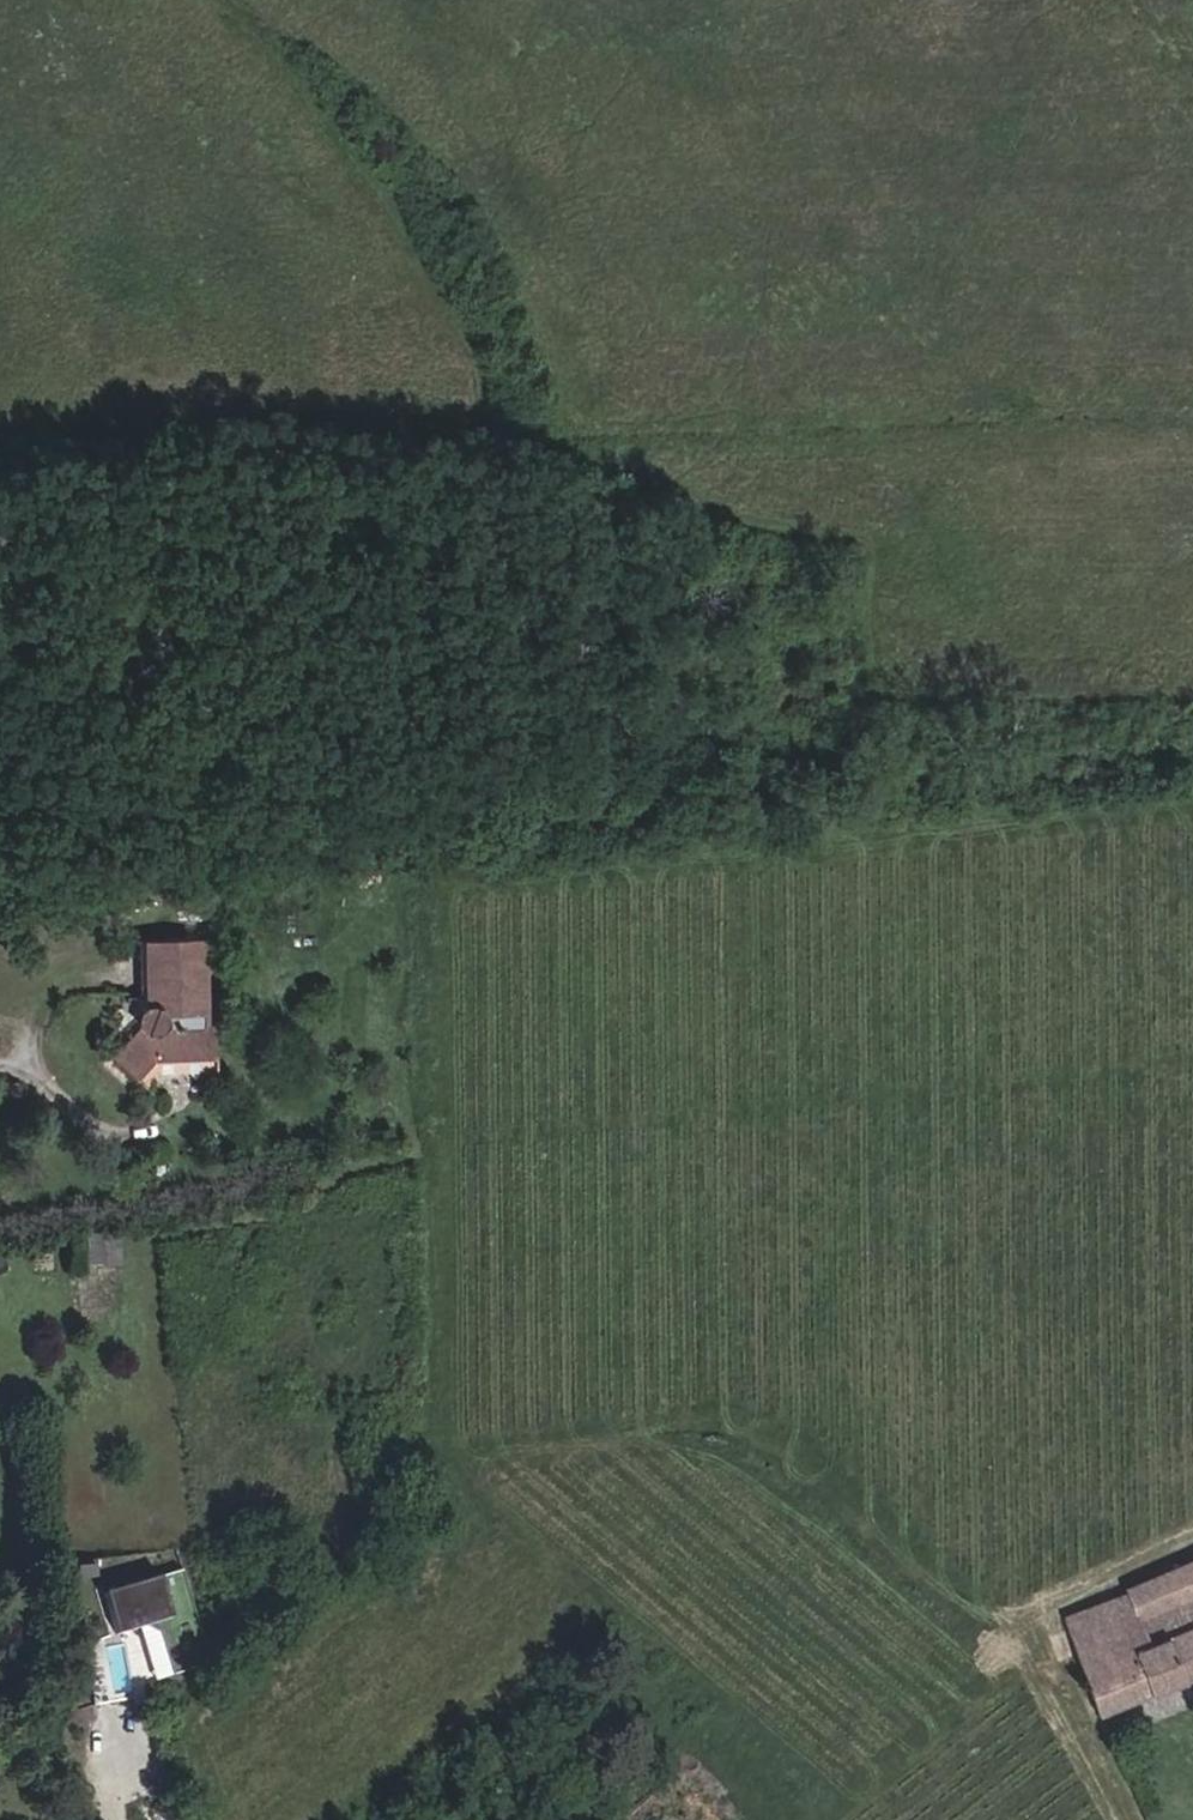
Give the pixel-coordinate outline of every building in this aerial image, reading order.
[(219,1026),(210,1026),(209,937),(155,937),(155,1002),(148,1003),(142,1013),(148,1028),(120,1054),(140,1074),(158,1057),(219,1057),(219,1026)] [(148,1082),(163,1069),(220,1067),(219,1057),(158,1057),(140,1074),(148,1082)] [(122,1259),(122,1232),(89,1232),(90,1259),(122,1259)] [(1192,1674),(1192,1564),(1135,1585),(1138,1591),(1087,1612),(1106,1661),(1100,1664),(1117,1704),(1192,1674)] [(173,1674),(211,1662),(182,1569),(102,1594),(115,1635),(145,1625),(159,1631),(173,1674)] [(1100,1664),(1106,1661),(1087,1612),(1079,1615),(1100,1664)] [(90,1638),(93,1699),(129,1697),(125,1636),(90,1638)]
